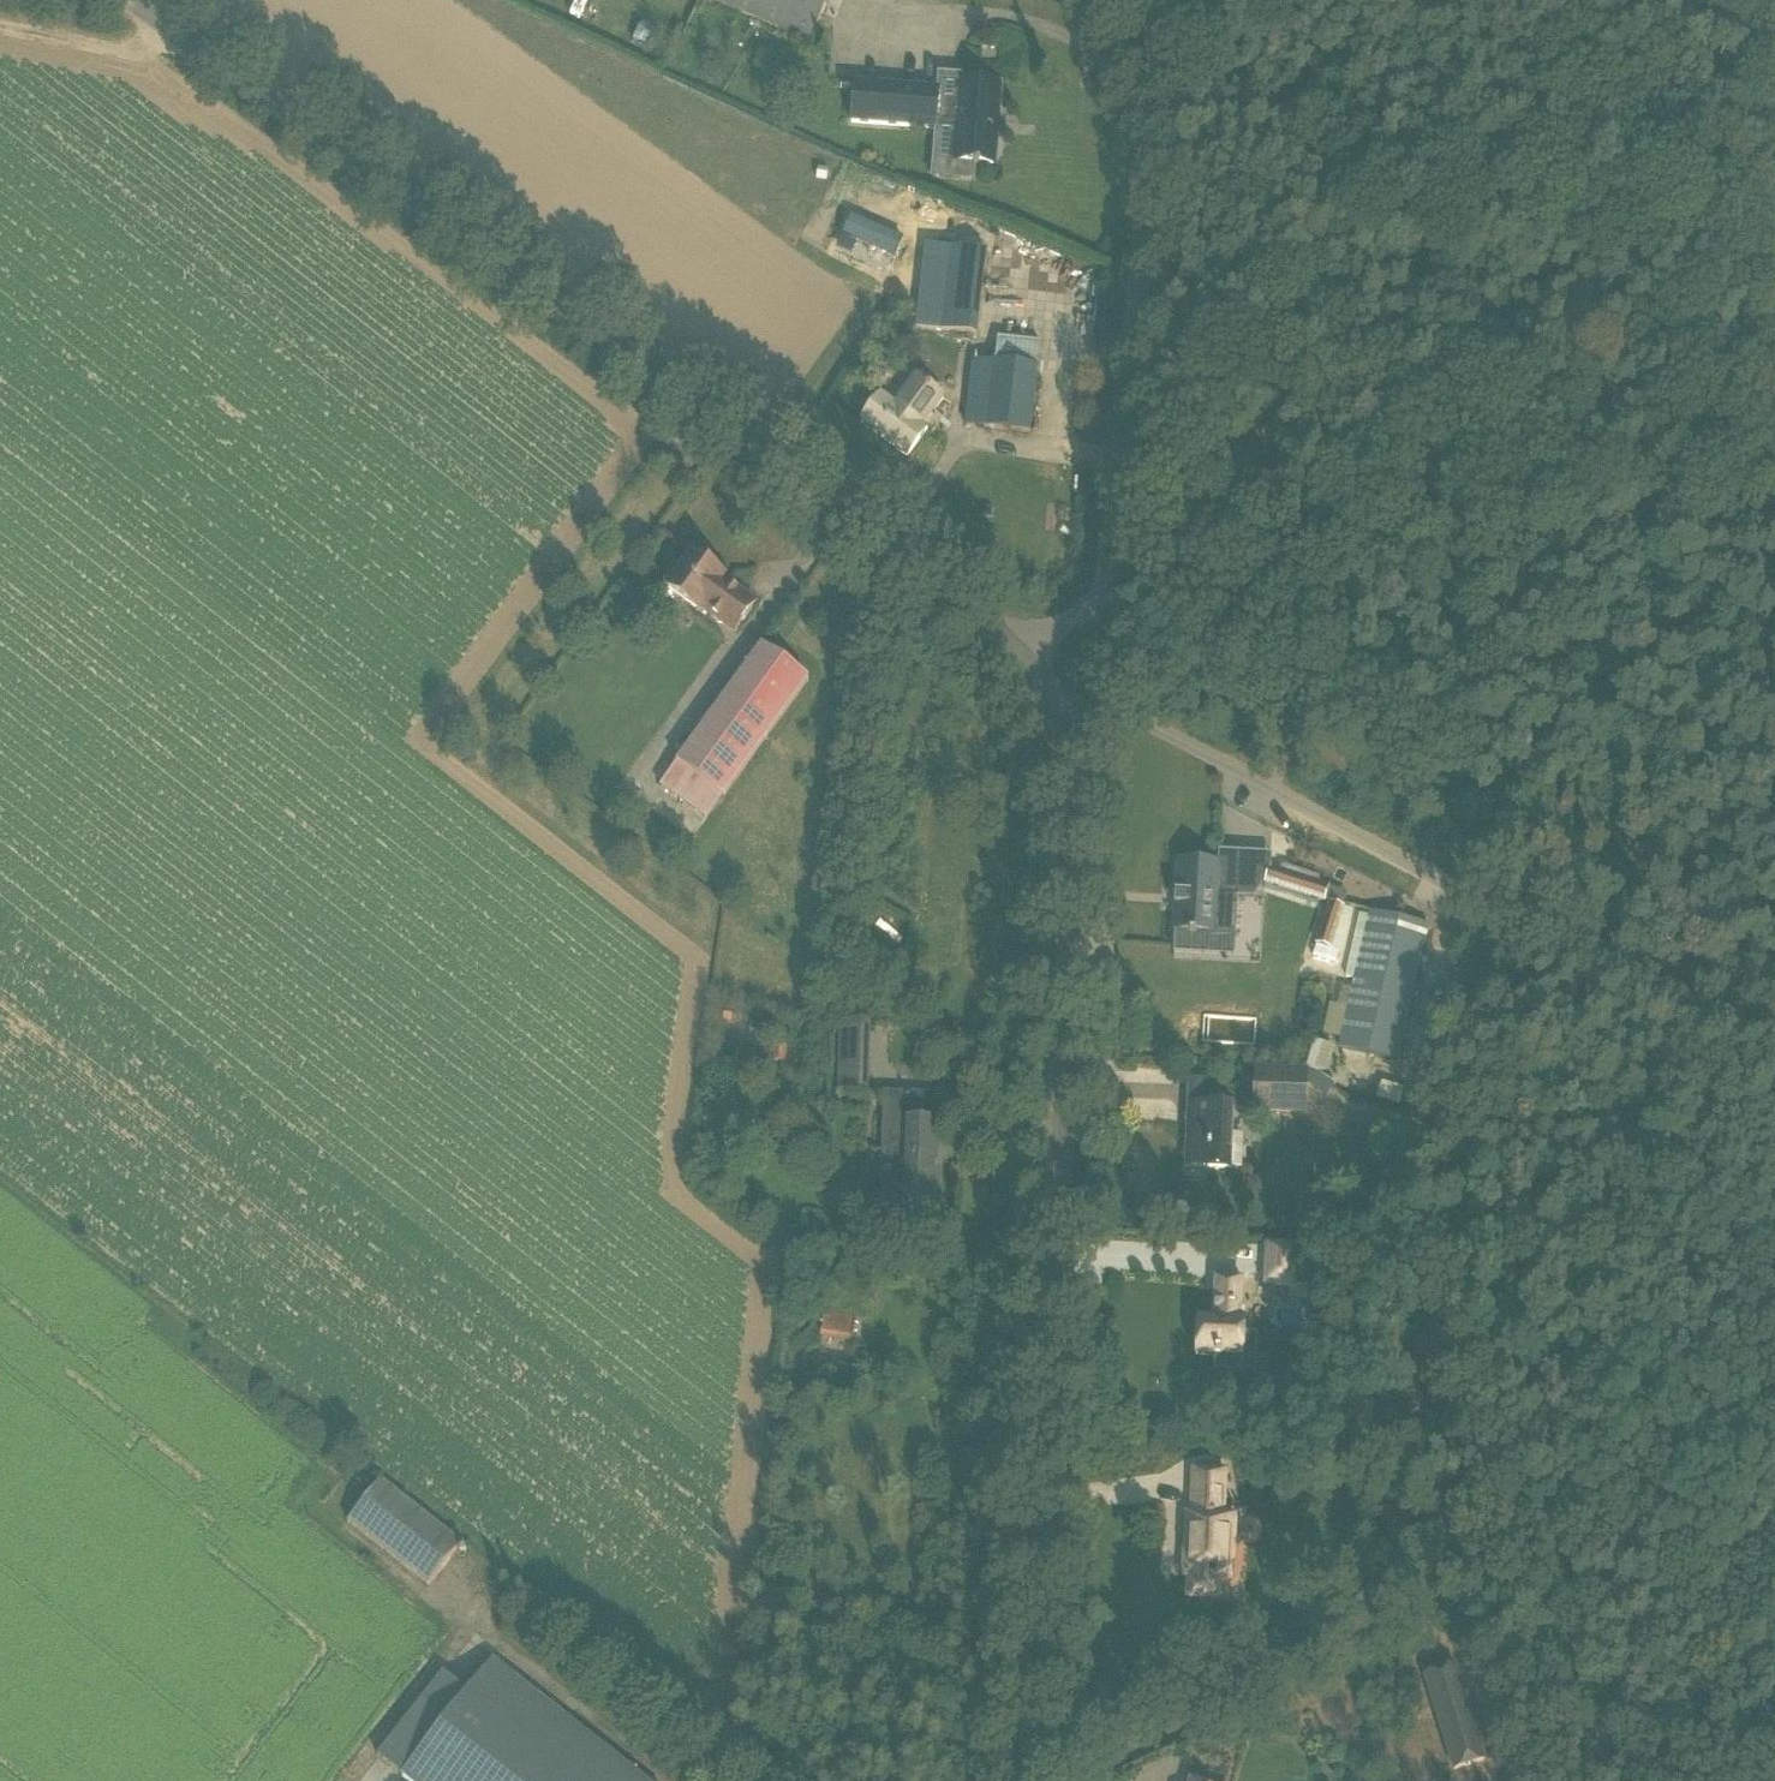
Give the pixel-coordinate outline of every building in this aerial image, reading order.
[(811,44),(830,0),(709,0),(811,44)] [(996,165),(1001,86),(959,83),(959,95),(941,94),(941,87),(854,81),(851,124),(938,132),(938,126),(956,127),(953,162),(980,164),(996,165)] [(904,238),(852,215),(843,234),(895,257),(904,238)] [(989,252),(950,248),(949,262),(923,259),(917,327),(980,337),(989,252)] [(1041,343),(1017,340),(998,338),(996,362),(974,360),(966,425),(1031,432),(1041,343)] [(895,402),(883,393),(861,421),(908,456),(929,428),(927,426),(947,396),(916,374),(895,402)] [(995,509),(983,506),(981,515),(993,517),(995,509)] [(703,608),(735,633),(757,603),(724,579),(726,576),(693,552),(682,568),(676,563),(664,580),(670,584),(667,588),(700,612),(703,608)] [(762,645),(677,762),(724,796),(808,679),(762,645)] [(1177,904),(1175,931),(1219,933),(1236,934),(1237,914),(1239,876),(1240,852),(1220,851),(1219,864),(1179,862),(1177,894),(1183,895),(1182,904),(1177,904)] [(1346,908),(1343,907),(1348,894),(1270,868),(1265,884),(1326,904),(1326,902),(1329,903),(1316,945),(1332,950),(1346,908)] [(1429,924),(1371,910),(1339,1047),(1397,1061),(1429,924)] [(724,1006),(722,1019),(734,1020),(735,1008),(724,1006)] [(860,1088),(861,1029),(840,1029),(839,1088),(860,1088)] [(1336,1046),(1314,1040),(1307,1067),(1328,1073),(1336,1046)] [(787,1048),(775,1047),(773,1062),(785,1063),(787,1048)] [(1308,1115),(1309,1070),(1255,1068),(1254,1089),(1254,1105),(1254,1114),(1308,1115)] [(1378,1092),(1376,1099),(1400,1106),(1405,1088),(1381,1081),(1378,1092)] [(1212,1104),(1192,1104),(1190,1166),(1243,1168),(1244,1148),(1232,1147),(1234,1107),(1245,1107),(1246,1089),(1213,1088),(1212,1104)] [(1426,1094),(1414,1091),(1412,1102),(1423,1105),(1426,1094)] [(935,1232),(940,1102),(886,1100),(882,1204),(899,1204),(898,1231),(935,1232)] [(1287,1219),(1287,1199),(1270,1199),(1270,1219),(1287,1219)] [(1299,1245),(1266,1243),(1264,1286),(1297,1288),(1299,1245)] [(1243,1278),(1216,1277),(1214,1317),(1198,1316),(1196,1355),(1216,1356),(1215,1370),(1254,1372),(1256,1335),(1244,1335),(1245,1319),(1240,1319),(1243,1278)] [(856,1317),(826,1312),(822,1335),(852,1340),(856,1317)] [(1224,1472),(1195,1470),(1193,1513),(1189,1513),(1187,1537),(1193,1538),(1192,1551),(1187,1551),(1185,1576),(1231,1578),(1234,1515),(1222,1515),(1224,1472)] [(429,1585),(462,1544),(381,1480),(349,1521),(429,1585)] [(1165,1572),(1180,1573),(1181,1556),(1166,1555),(1165,1572)] [(493,1660),(470,1692),(404,1776),(410,1780),(648,1780),(493,1660)] [(1455,1768),(1483,1759),(1454,1667),(1426,1676),(1455,1768)] [(1501,1699),(1488,1703),(1495,1730),(1508,1726),(1501,1699)]
